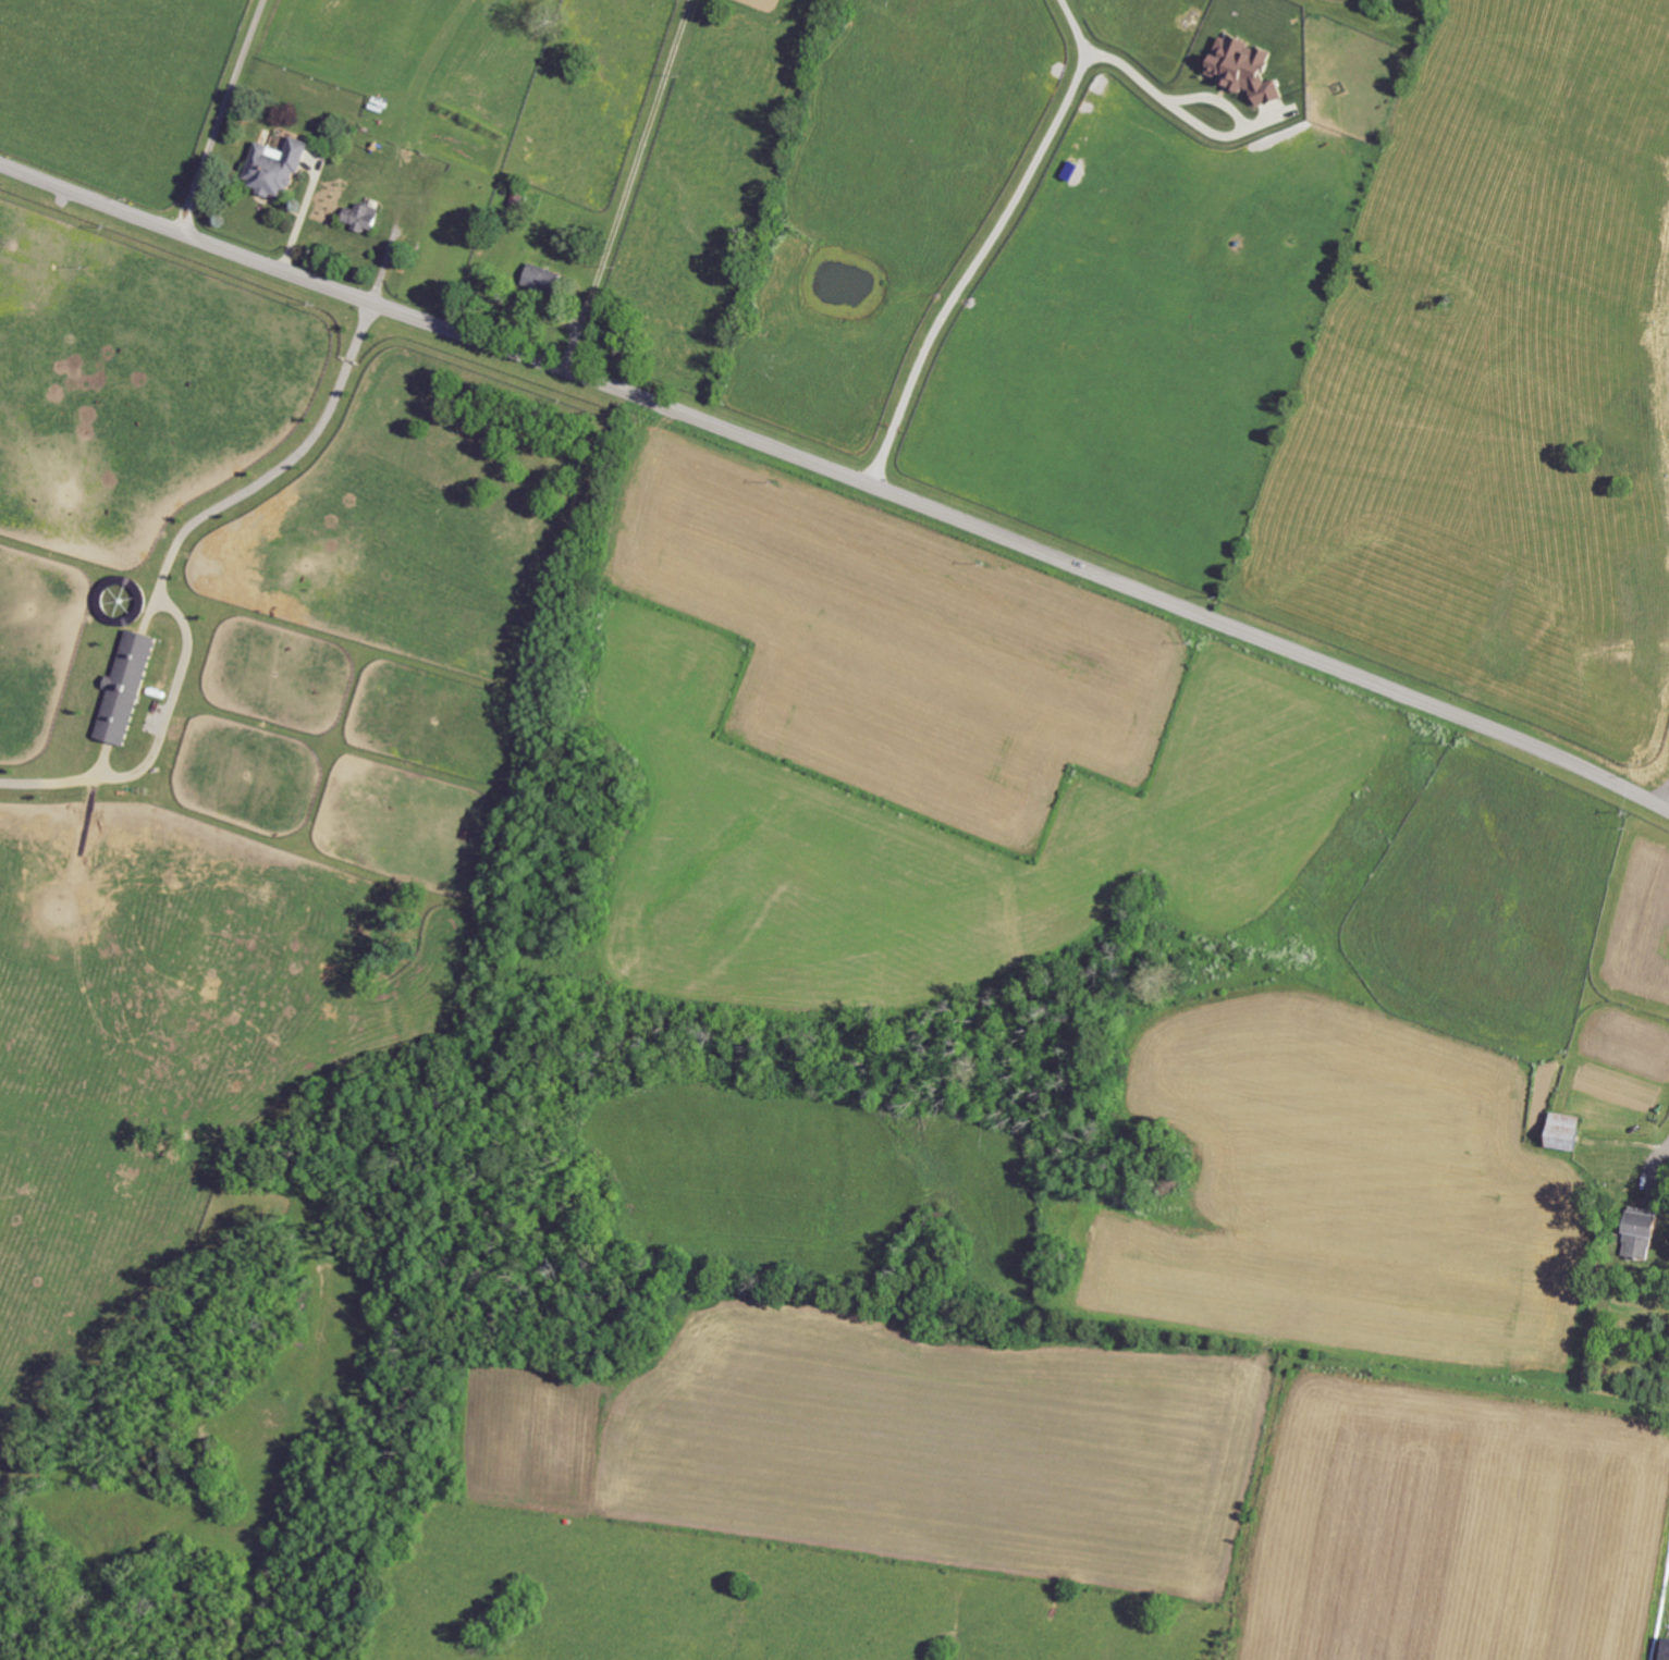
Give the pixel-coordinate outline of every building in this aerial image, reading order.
[(1275,104),(1282,85),(1265,79),(1273,52),(1222,35),(1208,74),(1224,80),(1222,85),(1260,98),(1259,99),(1275,104)] [(255,141),(245,176),(251,178),(249,188),(281,197),(284,185),(295,187),(308,141),(291,136),(287,150),(255,141)] [(355,209),(347,206),(342,220),(353,224),(352,226),(371,233),(379,209),(358,201),(355,209)] [(565,276),(531,262),(523,282),(557,295),(565,276)] [(125,746),(156,637),(127,629),(113,677),(107,675),(103,688),(108,689),(95,738),(125,746)] [(1578,1151),(1581,1116),(1551,1113),(1548,1148),(1578,1151)] [(1651,1260),(1659,1214),(1632,1209),(1623,1255),(1651,1260)]
